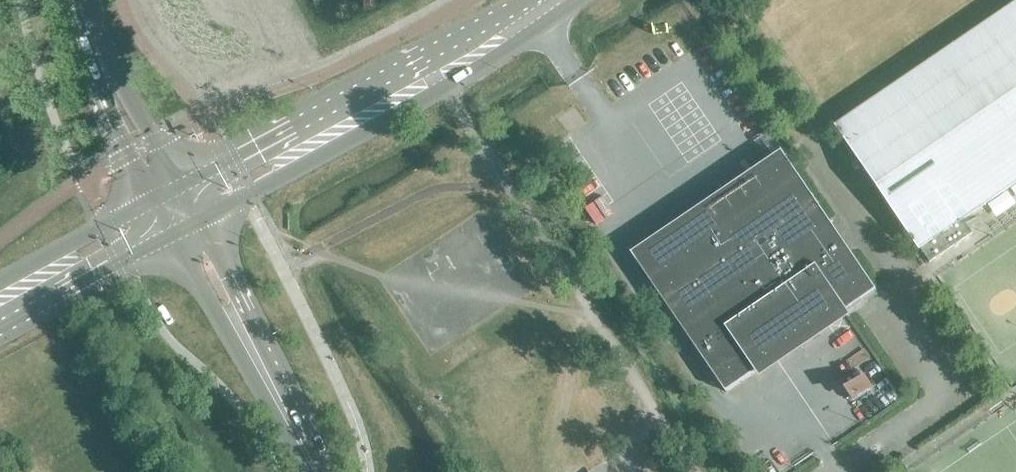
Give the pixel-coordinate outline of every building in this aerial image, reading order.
[(1015,183),(1015,3),(837,125),(920,248),(922,247),(931,261),(975,232),(965,217),(1015,183)] [(726,391),(877,289),(788,158),(637,260),(726,391)]
